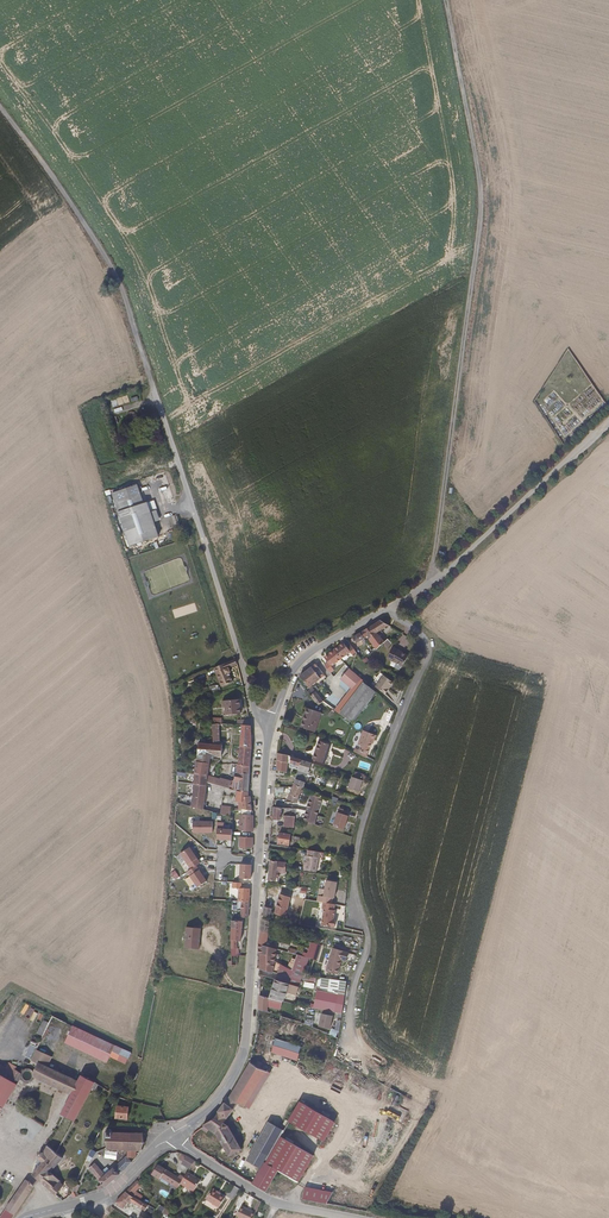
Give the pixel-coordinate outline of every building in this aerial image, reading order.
[(137,486),(145,504),(148,503),(141,485),(137,486)] [(149,522),(146,511),(142,501),(139,502),(136,494),(115,501),(118,509),(114,510),(125,545),(154,536),(149,522)] [(153,509),(146,511),(149,522),(156,520),(153,509)] [(164,590),(190,581),(182,557),(159,565),(161,569),(151,573),(152,577),(159,575),(164,590)] [(378,628),(389,621),(381,616),(371,622),(376,628),(378,628)] [(376,628),(371,622),(361,628),(365,635),(367,633),(369,636),(377,629),(376,628)] [(365,635),(361,628),(353,633),(357,639),(365,635)] [(386,637),(378,628),(376,628),(377,629),(369,636),(377,644),(386,637)] [(396,646),(417,657),(423,646),(402,635),(396,646)] [(334,646),(341,655),(350,648),(353,652),(356,650),(357,649),(352,642),(348,644),(345,640),(341,643),(340,642),(334,646)] [(334,646),(328,650),(329,651),(325,654),(328,658),(324,661),(330,669),(334,666),(331,662),(341,655),(334,646)] [(394,666),(401,657),(390,648),(383,657),(394,666)] [(372,659),(377,667),(382,664),(376,656),(372,659)] [(235,659),(214,667),(221,687),(234,682),(229,669),(238,665),(235,659)] [(301,669),(299,672),(308,683),(311,681),(321,674),(315,666),(318,664),(315,659),(301,669)] [(319,663),(318,664),(315,666),(321,674),(325,671),(319,663)] [(352,689),(361,678),(349,668),(340,679),(352,689)] [(394,682),(384,675),(375,687),(385,694),(394,682)] [(342,708),(365,681),(361,678),(352,689),(338,705),(342,708)] [(351,725),(377,692),(365,681),(342,708),(338,705),(334,711),(351,725)] [(312,689),(310,691),(318,701),(323,698),(315,687),(312,689)] [(240,705),(239,692),(225,693),(226,707),(240,705)] [(315,727),(321,709),(307,704),(300,722),(315,727)] [(195,772),(195,774),(207,775),(210,752),(218,753),(219,740),(217,740),(218,727),(220,726),(219,718),(210,720),(210,730),(209,739),(198,738),(195,772)] [(250,727),(250,718),(247,718),(240,718),(238,754),(249,755),(251,744),(250,727)] [(358,750),(366,754),(374,738),(375,738),(378,733),(366,727),(359,741),(362,742),(358,750)] [(323,759),(330,740),(318,736),(312,755),(323,759)] [(276,748),(276,764),(286,766),(287,758),(298,761),(300,755),(287,750),(276,748)] [(210,752),(207,775),(216,776),(218,753),(210,752)] [(305,777),(311,759),(302,755),(298,769),(296,775),(295,777),(304,780),(305,777)] [(207,775),(207,781),(226,783),(237,783),(248,783),(248,766),(249,760),(238,759),(237,759),(237,767),(236,767),(235,778),(239,778),(239,781),(235,781),(235,780),(233,780),(233,778),(216,776),(207,775)] [(195,774),(193,782),(207,782),(207,781),(207,775),(195,774)] [(364,781),(352,776),(348,788),(359,792),(364,781)] [(298,797),(302,786),(303,784),(294,780),(293,783),(290,794),(298,797)] [(193,782),(192,794),(206,795),(207,782),(193,782)] [(246,805),(252,805),(251,789),(249,789),(237,789),(237,797),(240,797),(240,805),(246,805)] [(315,822),(323,793),(313,790),(307,807),(297,804),(296,813),(296,815),(315,822)] [(192,794),(191,805),(204,807),(206,795),(192,794)] [(222,801),(220,810),(231,812),(232,807),(232,803),(222,801)] [(283,802),(276,801),(275,814),(281,815),(283,802)] [(238,825),(253,826),(253,809),(239,808),(238,825)] [(295,823),(296,815),(296,813),(286,812),(285,822),(295,823)] [(350,817),(338,813),(333,826),(344,831),(350,817)] [(213,821),(193,821),(193,833),(203,833),(213,833),(213,821)] [(233,829),(217,829),(217,840),(232,841),(233,829)] [(290,841),(292,833),(292,831),(282,829),(280,839),(290,841)] [(237,841),(252,842),(252,832),(238,831),(237,841)] [(190,847),(181,853),(189,866),(190,865),(194,867),(201,863),(190,847)] [(316,869),(319,849),(309,847),(309,852),(307,852),(306,858),(305,861),(304,861),(303,866),(316,869)] [(270,855),(268,875),(278,876),(278,872),(286,873),(288,859),(270,855)] [(252,865),(241,864),(239,878),(251,879),(252,865)] [(197,866),(187,872),(197,888),(207,881),(197,866)] [(338,882),(326,880),(323,897),(335,899),(338,882)] [(285,912),(286,910),(293,888),(282,883),(275,903),(265,900),(263,911),(269,912),(270,907),(285,912)] [(344,903),(345,893),(337,892),(336,903),(344,903)] [(249,896),(239,895),(238,913),(248,914),(249,896)] [(312,913),(315,902),(305,900),(303,910),(312,913)] [(336,910),(324,908),(320,926),(333,928),(336,910)] [(263,913),(261,926),(267,927),(266,933),(270,934),(273,926),(268,924),(269,921),(267,921),(268,916),(263,913)] [(241,915),(233,914),(231,943),(231,951),(238,951),(238,945),(237,945),(237,936),(240,936),(241,915)] [(201,947),(201,925),(187,925),(187,947),(201,947)] [(261,926),(259,939),(268,941),(269,938),(265,936),(266,933),(267,927),(261,926)] [(289,948),(294,933),(288,931),(283,946),(289,948)] [(259,939),(257,950),(268,951),(268,961),(273,962),(278,963),(279,960),(273,959),(273,955),(276,944),(268,941),(259,939)] [(259,951),(259,966),(269,966),(273,966),(273,962),(268,961),(268,951),(257,950),(257,951),(259,951)] [(304,965),(308,954),(298,951),(294,964),(304,965)] [(342,975),(345,961),(334,958),(330,973),(342,975)] [(281,977),(289,980),(293,966),(284,964),(281,977)] [(299,992),(301,984),(289,980),(281,977),(277,976),(272,994),(284,998),(285,998),(288,988),(299,992)] [(347,982),(320,977),(318,989),(345,994),(347,982)] [(345,995),(317,989),(313,1008),(342,1013),(345,995)] [(281,1007),(282,1004),(284,998),(272,994),(260,991),(260,999),(281,1007)] [(288,1006),(290,1000),(285,998),(284,998),(282,1004),(288,1006)] [(32,1063),(31,1066),(64,1086),(73,1071),(48,1056),(72,1014),(58,1007),(30,1056),(31,1060),(32,1063)] [(334,1016),(321,1013),(318,1026),(331,1029),(334,1016)] [(123,1049),(70,1027),(64,1042),(116,1064),(123,1049)] [(339,1031),(332,1028),(329,1034),(336,1037),(339,1031)] [(303,1046),(279,1037),(275,1051),(299,1059),(303,1046)] [(16,1067),(15,1065),(14,1061),(15,1059),(16,1057),(11,1054),(9,1057),(0,1052),(0,1094),(16,1067)] [(15,1065),(16,1067),(19,1070),(22,1071),(26,1071),(29,1069),(31,1066),(32,1063),(31,1060),(30,1056),(28,1055),(24,1054),(21,1054),(18,1055),(16,1057),(15,1059),(14,1061),(15,1065)] [(231,1099),(241,1106),(243,1107),(247,1107),(250,1103),(270,1074),(253,1066),(231,1099)] [(74,1119),(96,1079),(82,1071),(79,1074),(71,1090),(59,1110),(74,1119)] [(64,1086),(71,1090),(79,1074),(73,1071),(64,1086)] [(270,1074),(250,1103),(255,1106),(274,1077),(270,1074)] [(227,1104),(236,1111),(241,1106),(231,1099),(227,1104)] [(299,1103),(287,1122),(299,1129),(319,1141),(331,1121),(299,1103)] [(205,1126),(202,1128),(207,1131),(208,1127),(218,1133),(229,1155),(241,1149),(228,1124),(225,1122),(236,1111),(227,1104),(217,1119),(205,1125),(205,1126)] [(127,1119),(129,1108),(117,1107),(116,1118),(127,1119)] [(263,1162),(279,1136),(283,1129),(269,1120),(246,1158),(261,1167),(263,1162)] [(127,1157),(135,1158),(135,1149),(140,1150),(146,1141),(142,1134),(142,1132),(141,1132),(141,1131),(139,1131),(139,1132),(137,1132),(137,1131),(135,1131),(133,1131),(130,1130),(130,1131),(126,1131),(126,1130),(124,1130),(123,1131),(120,1131),(120,1130),(117,1130),(117,1131),(115,1130),(115,1129),(114,1129),(114,1127),(109,1127),(109,1129),(108,1129),(107,1130),(106,1130),(106,1132),(106,1148),(106,1149),(108,1149),(108,1148),(117,1149),(117,1150),(119,1150),(119,1149),(122,1149),(122,1150),(124,1150),(124,1149),(127,1149),(127,1157)] [(263,1162),(275,1169),(295,1182),(311,1155),(279,1136),(263,1162)] [(32,1176),(38,1182),(53,1195),(60,1186),(57,1183),(59,1181),(54,1177),(67,1160),(61,1155),(49,1148),(46,1154),(41,1154),(38,1160),(38,1162),(35,1166),(38,1168),(32,1176)] [(97,1152),(92,1149),(86,1161),(89,1163),(91,1159),(93,1160),(97,1152)] [(195,1161),(186,1156),(185,1157),(182,1162),(181,1164),(190,1170),(195,1161)] [(117,1169),(121,1174),(128,1167),(132,1163),(127,1157),(117,1169)] [(104,1182),(107,1186),(113,1181),(121,1174),(117,1169),(116,1168),(109,1174),(98,1162),(91,1168),(104,1182)] [(253,1179),(265,1186),(275,1169),(263,1162),(261,1167),(253,1179)] [(178,1189),(184,1179),(179,1176),(178,1179),(157,1167),(152,1176),(160,1181),(161,1178),(170,1182),(169,1184),(178,1189)] [(193,1177),(187,1174),(184,1179),(181,1185),(194,1192),(200,1183),(192,1179),(193,1177)] [(3,1209),(13,1216),(33,1185),(30,1182),(23,1178),(3,1209)] [(141,1187),(136,1183),(127,1194),(132,1197),(141,1187)] [(75,1185),(72,1192),(74,1198),(80,1196),(77,1190),(75,1185)] [(230,1195),(235,1187),(231,1185),(226,1193),(230,1195)] [(297,1194),(324,1201),(329,1192),(301,1185),(297,1194)] [(219,1208),(225,1198),(213,1190),(207,1200),(219,1208)] [(132,1197),(127,1194),(117,1205),(126,1210),(131,1204),(137,1207),(138,1206),(148,1212),(151,1207),(147,1205),(132,1197)] [(240,1217),(256,1217),(257,1215),(244,1207),(238,1217),(240,1217)] [(13,1216),(3,1209),(0,1214),(0,1217),(12,1217),(13,1216)] [(162,1213),(154,1209),(150,1216),(154,1217),(160,1217),(162,1214),(162,1213)]
